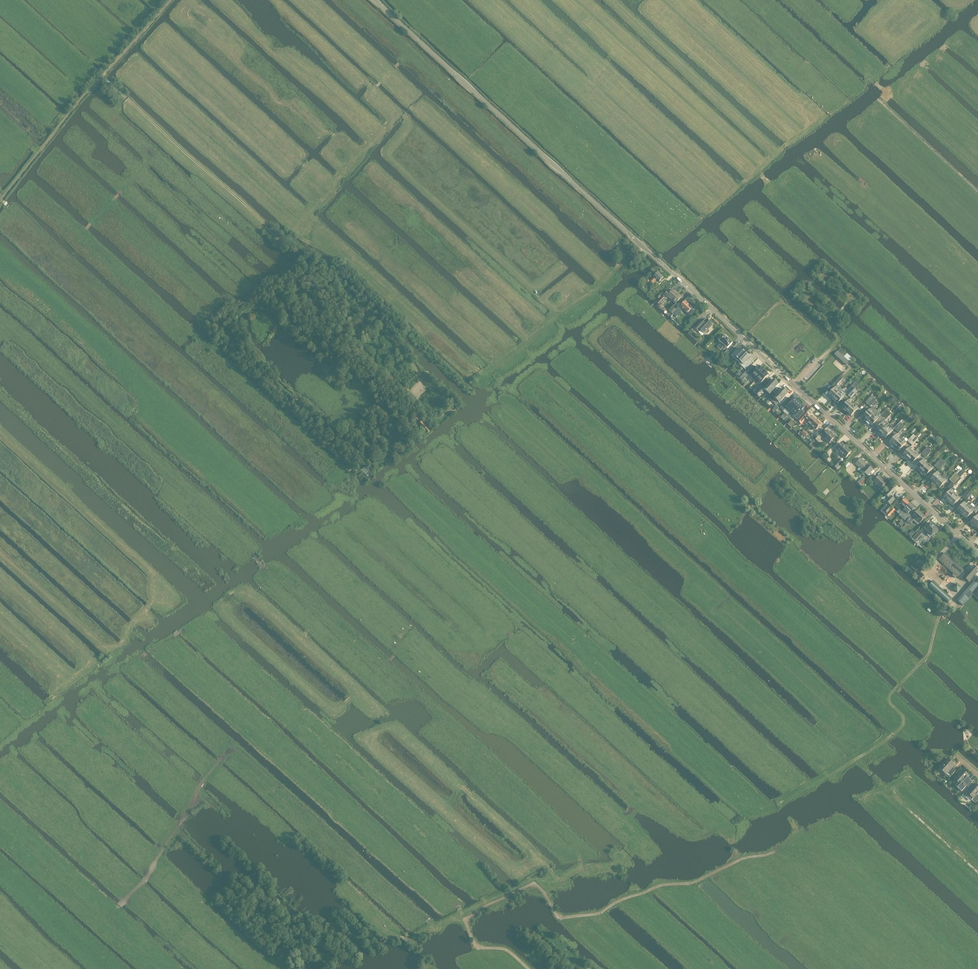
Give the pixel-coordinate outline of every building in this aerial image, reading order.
[(663,277),(658,272),(650,281),(653,284),(657,280),(659,282),(663,277)] [(643,284),(641,286),(643,289),(646,286),(650,282),(647,280),(643,284)] [(681,297),(674,290),(672,293),(669,290),(665,295),(667,298),(669,296),(676,303),(681,297)] [(657,302),(660,305),(667,299),(663,296),(657,302)] [(683,303),(673,314),(676,317),(683,309),(690,315),(693,312),(691,310),(692,308),(687,303),(686,305),(683,303)] [(692,330),(694,328),(699,332),(701,330),(705,334),(706,333),(707,334),(708,334),(710,332),(709,331),(709,330),(713,325),(707,320),(704,323),(701,320),(699,323),(696,321),(690,328),(692,330)] [(723,335),(718,340),(721,343),(720,345),(723,347),(724,346),(727,348),(732,343),(723,335)] [(838,351),(834,355),(846,365),(846,366),(850,362),(849,361),(844,357),(847,354),(841,348),(838,351)] [(736,350),(731,356),(733,358),(737,362),(738,361),(745,354),(740,349),(738,351),(736,350)] [(738,361),(737,362),(742,366),(743,364),(747,368),(752,363),(749,359),(750,358),(745,354),(738,361)] [(752,369),(748,374),(755,381),(764,371),(760,367),(756,370),(754,368),(752,369)] [(764,371),(755,381),(762,387),(768,381),(765,379),(769,375),(764,371)] [(840,377),(834,383),(837,385),(837,386),(843,379),(840,377)] [(774,380),(765,390),(768,392),(765,395),(769,398),(769,399),(774,394),(775,392),(773,390),(779,384),(774,380)] [(828,395),(833,400),(841,390),(837,386),(828,395)] [(846,394),(848,396),(854,389),(852,387),(846,394)] [(774,394),(769,399),(773,403),(776,400),(779,403),(788,393),(783,389),(778,395),(775,392),(774,394)] [(854,389),(848,396),(851,398),(851,399),(857,392),(855,390),(854,389)] [(841,390),(833,400),(837,404),(842,398),(845,400),(848,396),(846,394),(841,390)] [(407,393),(405,396),(413,402),(413,401),(416,398),(409,392),(407,393)] [(865,403),(868,405),(874,398),(871,396),(865,403)] [(874,398),(868,405),(870,407),(876,400),(874,398)] [(789,399),(781,408),(784,411),(785,409),(790,413),(799,403),(794,399),(792,401),(789,399)] [(842,407),(846,412),(853,404),(851,402),(849,400),(842,407)] [(799,403),(790,413),(797,420),(804,412),(802,410),(804,408),(799,403)] [(853,404),(846,412),(851,416),(858,408),(856,406),(855,407),(853,405),(854,404),(853,404)] [(863,420),(866,422),(877,411),(873,407),(870,410),(869,410),(862,418),(864,419),(863,420)] [(877,411),(866,422),(869,425),(870,424),(872,426),(879,418),(880,416),(883,418),(889,412),(886,410),(881,415),(877,411)] [(801,419),(799,421),(801,424),(806,419),(810,414),(807,412),(803,417),(801,419)] [(889,412),(883,418),(885,420),(891,414),(889,412)] [(809,423),(811,425),(816,419),(812,416),(806,422),(808,423),(809,423)] [(816,419),(811,425),(814,428),(814,429),(815,430),(821,424),(816,419)] [(421,421),(418,424),(425,431),(427,433),(429,431),(427,428),(421,421)] [(883,422),(876,430),(878,432),(877,432),(880,435),(887,427),(888,427),(890,425),(887,422),(886,423),(884,421),(883,422)] [(900,422),(894,429),(896,431),(902,424),(900,422)] [(902,424),(896,431),(898,433),(899,433),(905,427),(904,426),(902,424)] [(887,427),(880,435),(882,437),(883,436),(885,438),(892,431),(893,431),(894,429),(890,425),(888,427),(887,427)] [(824,434),(821,432),(815,439),(818,441),(822,437),(829,443),(835,437),(828,430),(824,434)] [(907,441),(909,443),(915,436),(913,434),(907,441)] [(891,445),(894,447),(901,439),(898,437),(899,437),(897,435),(890,442),(892,444),(891,445)] [(915,436),(909,443),(912,445),(918,439),(915,436)] [(901,439),(894,447),(896,449),(897,449),(899,451),(906,443),(904,441),(901,439)] [(839,453),(845,458),(851,451),(842,443),(837,449),(840,452),(839,453)] [(904,457),(907,460),(915,451),(910,447),(903,455),(905,457),(904,457)] [(921,453),(923,456),(929,449),(927,447),(921,453)] [(929,449),(923,456),(925,458),(931,451),(929,449)] [(915,451),(907,460),(910,462),(912,463),(919,455),(915,451)] [(873,470),(861,458),(855,464),(859,468),(858,470),(861,473),(863,471),(868,476),(873,470)] [(924,459),(916,467),(918,469),(920,472),(928,464),(926,462),(927,461),(925,458),(924,459)] [(838,459),(833,465),(837,469),(843,463),(838,459)] [(934,466),(937,468),(942,461),(940,459),(934,466)] [(942,461),(937,468),(939,470),(945,464),(942,461)] [(928,464),(920,472),(923,475),(924,474),(926,476),(933,468),(928,464)] [(952,482),(947,487),(950,490),(951,490),(953,488),(955,486),(961,479),(960,478),(962,476),(964,473),(962,471),(958,476),(955,473),(949,480),(952,482)] [(937,472),(930,480),(932,482),(931,482),(934,485),(940,478),(942,476),(939,474),(937,472)] [(940,478),(934,485),(937,487),(939,488),(946,480),(948,478),(944,474),(942,476),(940,478)] [(881,488),(886,483),(879,476),(877,478),(875,475),(870,481),(873,483),(874,482),(881,488)] [(858,482),(861,486),(868,479),(865,476),(858,482)] [(885,495),(887,497),(887,501),(888,502),(891,505),(896,500),(895,499),(892,497),(893,495),(896,491),(891,487),(886,493),(885,495)] [(943,497),(948,502),(955,494),(953,492),(955,490),(953,488),(951,490),(950,490),(943,497)] [(967,490),(961,496),(963,498),(969,492),(967,490)] [(957,510),(962,514),(969,506),(966,504),(969,501),(967,500),(972,494),(969,492),(963,498),(966,500),(957,510)] [(955,494),(948,502),(952,506),(960,498),(958,496),(955,494)] [(900,501),(895,506),(902,512),(905,509),(906,508),(910,504),(905,499),(901,503),(900,501)] [(962,514),(966,518),(973,511),(975,513),(977,511),(977,512),(977,503),(975,506),(972,504),(971,505),(969,507),(969,506),(962,514)] [(902,512),(908,518),(909,519),(914,513),(912,511),(915,508),(910,504),(906,508),(905,509),(902,512)] [(881,510),(881,511),(885,516),(886,515),(887,514),(888,514),(891,510),(889,507),(886,505),(881,510)] [(912,516),(907,521),(910,523),(914,518),(920,523),(925,517),(918,511),(913,516),(912,516)] [(930,523),(925,529),(926,531),(926,532),(928,534),(927,535),(930,537),(931,536),(931,537),(935,533),(936,534),(938,531),(937,531),(938,530),(935,527),(933,525),(930,523)] [(919,531),(912,539),(915,541),(922,534),(919,531)] [(957,578),(960,574),(964,570),(945,553),(940,558),(938,560),(957,578)] [(977,572),(977,569),(973,565),(963,577),(969,582),(977,572)] [(933,581),(928,587),(947,604),(952,598),(933,581)] [(957,601),(963,606),(968,601),(975,592),(977,589),(977,584),(975,581),(962,595),(957,601)] [(952,589),(958,593),(962,588),(957,583),(952,589)] [(955,765),(948,759),(939,769),(946,775),(945,776),(948,779),(956,771),(952,768),(955,765)] [(963,771),(955,780),(957,782),(955,785),(956,786),(955,786),(962,792),(963,790),(967,786),(968,788),(972,783),(967,779),(969,776),(963,771)] [(962,796),(964,797),(966,797),(967,797),(967,796),(969,796),(972,800),(975,804),(977,801),(977,787),(975,785),(974,786),(973,784),(962,796)]
